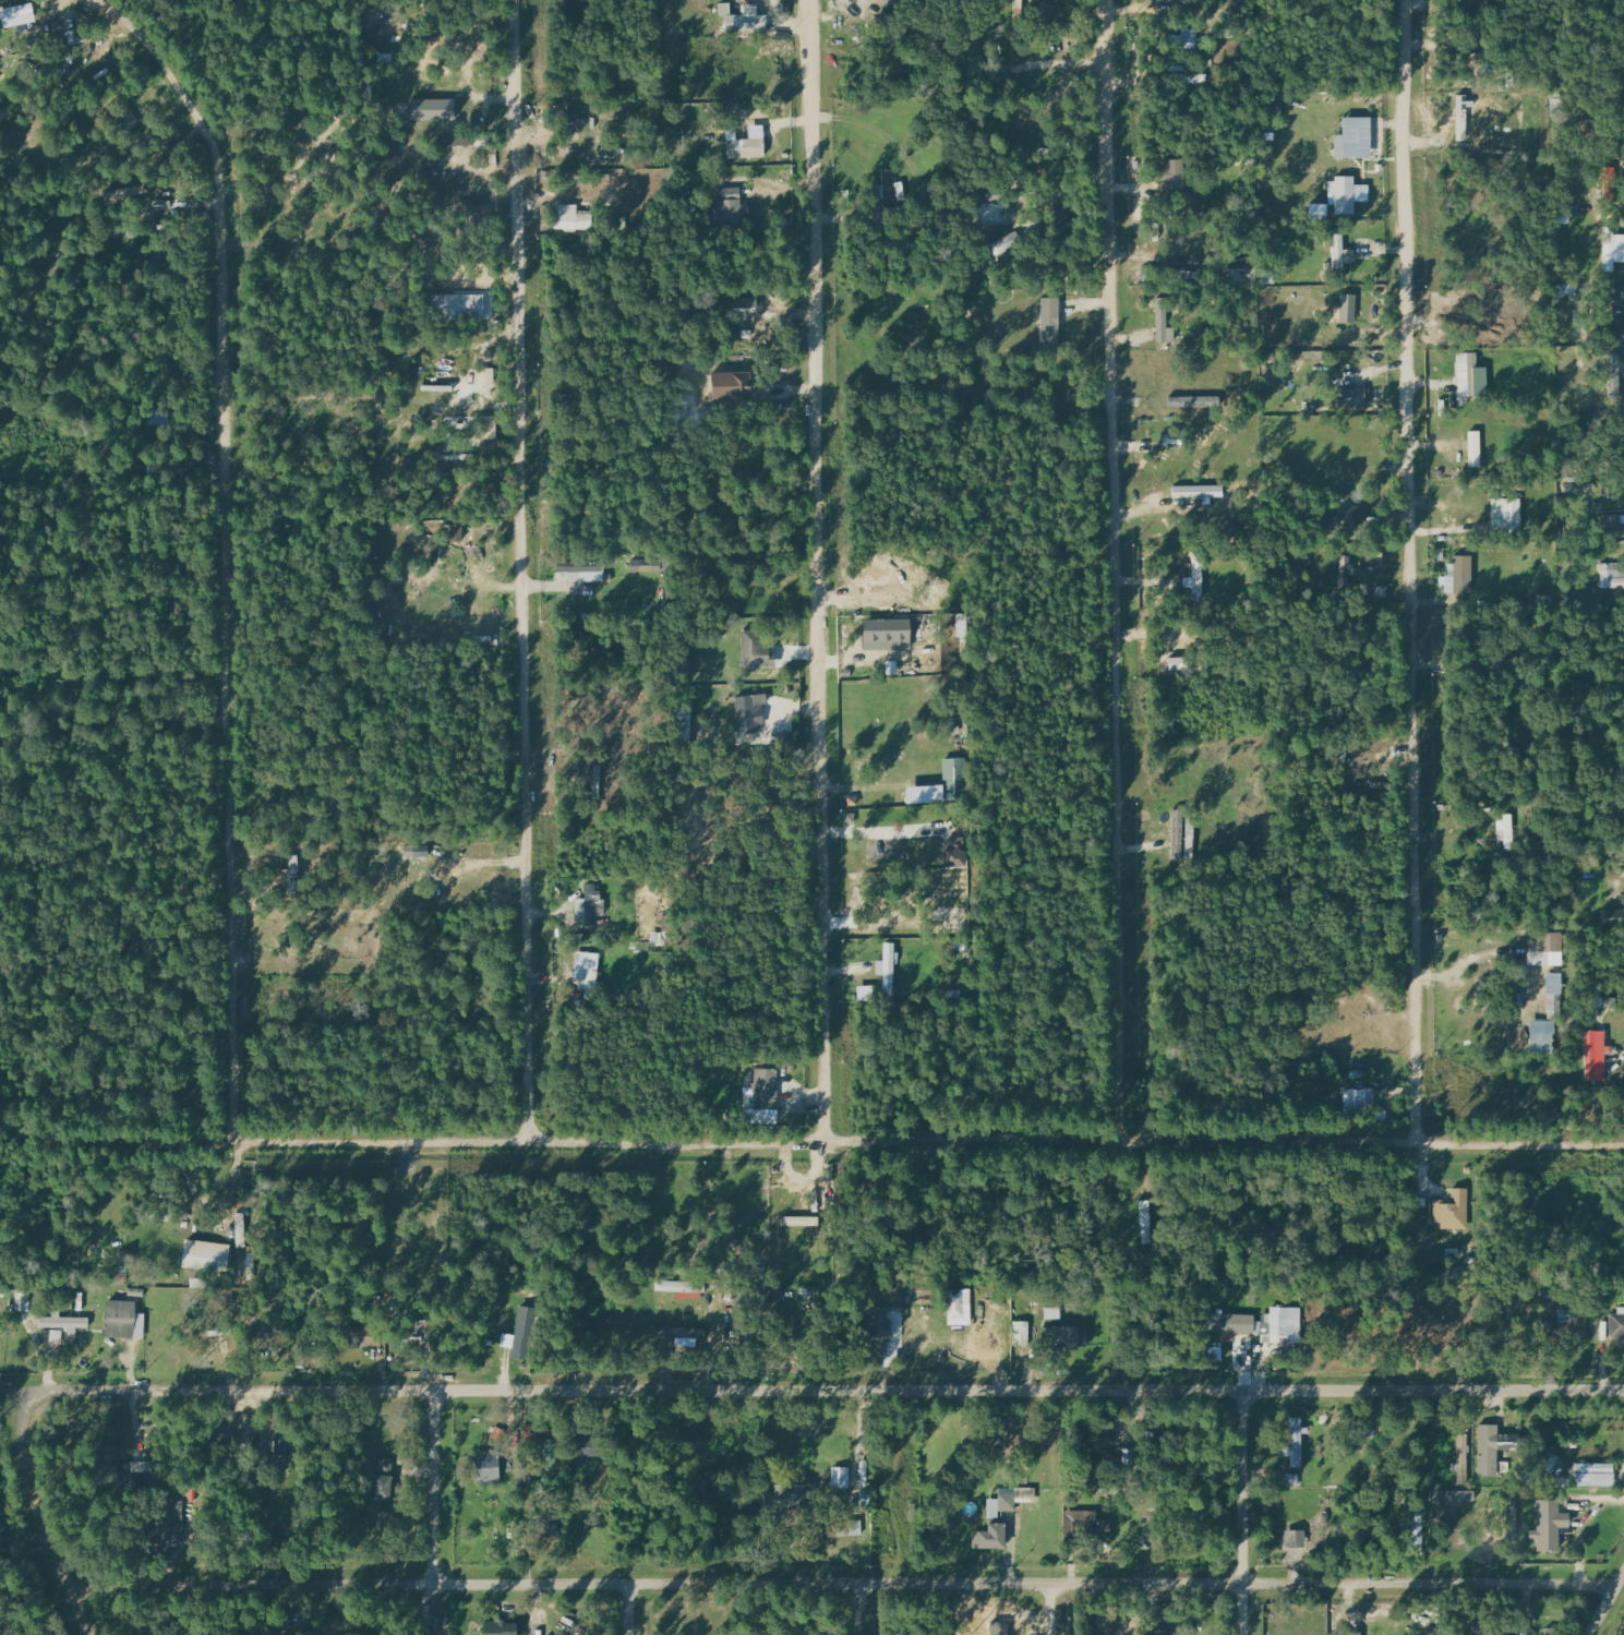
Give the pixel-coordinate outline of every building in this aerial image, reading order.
[(1,20),(3,29),(36,22),(32,3),(0,10),(0,20),(1,20)] [(730,15),(768,15),(768,32),(725,32),(725,17),(718,17),(718,3),(730,3),(730,15)] [(1167,71),(1186,71),(1186,63),(1168,62),(1167,71)] [(140,121),(126,104),(111,116),(125,133),(140,121)] [(1371,158),(1371,118),(1343,118),(1343,158),(1371,158)] [(1274,126),(1258,126),(1259,142),(1274,141),(1274,126)] [(763,137),(765,156),(724,158),(724,140),(763,137)] [(1182,160),(1166,160),(1167,190),(1183,189),(1182,160)] [(881,170),(891,170),(892,183),(902,182),(903,203),(883,204),(882,197),(868,199),(867,185),(882,184),(881,170)] [(1355,178),(1329,178),(1329,205),(1336,205),(1336,216),(1356,215),(1355,202),(1370,202),(1370,185),(1355,186),(1355,178)] [(151,193),(149,184),(104,192),(106,202),(151,193)] [(978,187),(979,214),(998,213),(998,187),(978,187)] [(719,195),(741,195),(742,230),(721,230),(719,195)] [(577,205),(555,205),(555,230),(590,231),(591,213),(577,213),(577,205)] [(1615,272),(1615,262),(1623,262),(1623,235),(1615,234),(1615,228),(1605,227),(1604,272),(1615,272)] [(1344,234),(1334,234),(1334,276),(1345,276),(1344,234)] [(1357,294),(1342,293),(1341,321),(1356,322),(1357,294)] [(485,295),(432,294),(432,319),(484,320),(485,295)] [(1059,299),(1041,299),(1042,348),(1060,347),(1059,299)] [(1486,366),(1478,367),(1477,352),(1457,352),(1458,396),(1487,395),(1486,366)] [(749,372),(710,371),(709,395),(748,396),(749,372)] [(1366,408),(1365,387),(1338,388),(1338,408),(1366,408)] [(496,415),(481,416),(482,432),(497,432),(496,415)] [(1481,431),(1469,431),(1469,464),(1481,464),(1481,431)] [(1179,433),(1165,433),(1165,444),(1180,444),(1179,433)] [(1224,497),(1224,485),(1172,486),(1173,497),(1224,497)] [(1353,521),(1353,494),(1333,494),(1334,511),(1322,511),(1323,522),(1353,521)] [(1521,497),(1492,498),(1493,531),(1522,530),(1521,497)] [(462,524),(448,525),(448,541),(462,540),(462,524)] [(1202,554),(1192,554),(1192,562),(1181,563),(1182,587),(1193,587),(1193,600),(1204,600),(1202,554)] [(638,572),(660,573),(660,556),(639,555),(638,572)] [(1473,556),(1455,555),(1454,592),(1472,592),(1473,556)] [(603,561),(557,563),(557,572),(565,571),(565,582),(604,581),(603,561)] [(1602,589),(1623,588),(1623,563),(1601,563),(1602,589)] [(863,650),(911,649),(910,618),(862,619),(863,650)] [(769,646),(764,646),(764,630),(742,630),(742,668),(775,667),(774,659),(769,659),(769,646)] [(691,675),(692,658),(680,658),(679,675),(691,675)] [(1190,658),(1171,658),(1171,669),(1190,669),(1190,658)] [(763,704),(767,703),(766,694),(736,696),(739,732),(765,729),(763,704)] [(906,803),(967,801),(966,758),(944,759),(945,785),(905,786),(906,803)] [(1172,842),(1183,843),(1184,805),(1173,805),(1172,842)] [(1498,821),(1498,840),(1505,840),(1505,850),(1515,850),(1514,814),(1504,814),(1504,821),(1498,821)] [(404,858),(418,858),(419,844),(404,844),(404,858)] [(283,870),(283,894),(300,893),(300,856),(290,856),(291,870),(283,870)] [(576,921),(595,920),(595,915),(602,914),(601,884),(586,884),(586,899),(576,899),(576,921)] [(1562,932),(1528,933),(1528,954),(1563,953),(1562,932)] [(884,975),(883,995),(894,995),(894,964),(899,964),(899,951),(894,951),(894,943),(884,943),(883,961),(877,960),(877,975),(884,975)] [(580,981),(580,991),(598,991),(599,953),(576,952),(575,981),(580,981)] [(1531,1054),(1554,1053),(1553,1019),(1541,1019),(1542,1039),(1530,1039),(1531,1054)] [(1606,1054),(1608,1054),(1607,1031),(1585,1031),(1586,1081),(1606,1081),(1606,1054)] [(778,1109),(778,1069),(755,1069),(755,1083),(746,1083),(747,1122),(774,1122),(774,1109),(778,1109)] [(1375,1089),(1345,1090),(1346,1110),(1376,1109),(1375,1089)] [(1470,1189),(1453,1188),(1452,1201),(1435,1201),(1434,1223),(1441,1223),(1441,1229),(1470,1229),(1470,1189)] [(1144,1244),(1151,1244),(1150,1201),(1143,1201),(1144,1244)] [(228,1272),(232,1245),(186,1239),(182,1266),(228,1272)] [(706,1282),(657,1281),(656,1291),(705,1292),(706,1282)] [(972,1326),(972,1290),(949,1289),(948,1325),(972,1326)] [(145,1339),(145,1314),(135,1314),(135,1302),(106,1301),(105,1338),(145,1339)] [(1618,1307),(1618,1314),(1611,1314),(1611,1338),(1623,1338),(1623,1307),(1618,1307)] [(874,1352),(888,1352),(888,1340),(892,1340),(892,1321),(885,1321),(886,1308),(875,1308),(874,1352)] [(1302,1308),(1271,1308),(1271,1314),(1262,1314),(1263,1342),(1302,1341),(1302,1308)] [(90,1318),(60,1317),(61,1311),(53,1310),(52,1317),(39,1316),(38,1328),(47,1328),(47,1334),(50,1334),(50,1344),(63,1344),(64,1330),(89,1331),(90,1318)] [(1581,1336),(1582,1311),(1559,1310),(1558,1335),(1581,1336)] [(402,1337),(402,1345),(428,1345),(428,1320),(415,1320),(415,1337),(402,1337)] [(1013,1346),(1030,1346),(1030,1322),(1014,1322),(1013,1346)] [(1088,1349),(1088,1328),(1052,1327),(1052,1349),(1088,1349)] [(348,1349),(370,1349),(370,1329),(348,1328),(348,1349)] [(1291,1418),(1292,1447),(1283,1447),(1283,1457),(1292,1457),(1292,1468),(1304,1467),(1304,1428),(1303,1428),(1302,1417),(1291,1418)] [(1375,1420),(1361,1421),(1362,1438),(1376,1438),(1375,1420)] [(1458,1435),(1457,1485),(1468,1485),(1469,1435),(1458,1435)] [(591,1464),(590,1438),(573,1438),(573,1464),(591,1464)] [(271,1461),(290,1461),(290,1440),(271,1440),(271,1461)] [(556,1467),(557,1442),(541,1441),(540,1466),(556,1467)] [(499,1451),(474,1452),(475,1484),(500,1483),(499,1451)] [(374,1501),(391,1501),(392,1459),(375,1458),(374,1501)] [(121,1485),(154,1487),(155,1463),(131,1462),(131,1473),(121,1473),(121,1485)] [(1575,1487),(1615,1487),(1615,1464),(1575,1464),(1575,1487)] [(831,1468),(832,1489),(849,1488),(849,1467),(831,1468)] [(1299,1487),(1300,1474),(1286,1474),(1285,1486),(1299,1487)] [(790,1492),(790,1489),(765,1488),(765,1506),(805,1507),(806,1493),(790,1492)] [(1017,1503),(1036,1502),(1035,1488),(999,1489),(1000,1498),(988,1499),(988,1518),(1000,1518),(999,1511),(1017,1511),(1017,1503)] [(1506,1538),(1517,1538),(1518,1495),(1507,1495),(1506,1538)] [(1537,1551),(1559,1551),(1559,1528),(1569,1528),(1569,1514),(1559,1514),(1559,1501),(1538,1500),(1537,1530),(1530,1530),(1530,1540),(1537,1540),(1537,1551)] [(164,1545),(185,1546),(186,1501),(165,1501),(164,1545)] [(1424,1505),(1413,1505),(1414,1554),(1424,1554),(1424,1505)] [(1097,1510),(1066,1511),(1066,1534),(1111,1532),(1110,1520),(1097,1520),(1097,1510)] [(973,1531),(974,1549),(1006,1549),(1006,1524),(988,1524),(988,1531),(973,1531)] [(1285,1530),(1285,1549),(1306,1549),(1306,1531),(1285,1530)] [(517,1623),(487,1622),(487,1634),(517,1634),(517,1623)]
